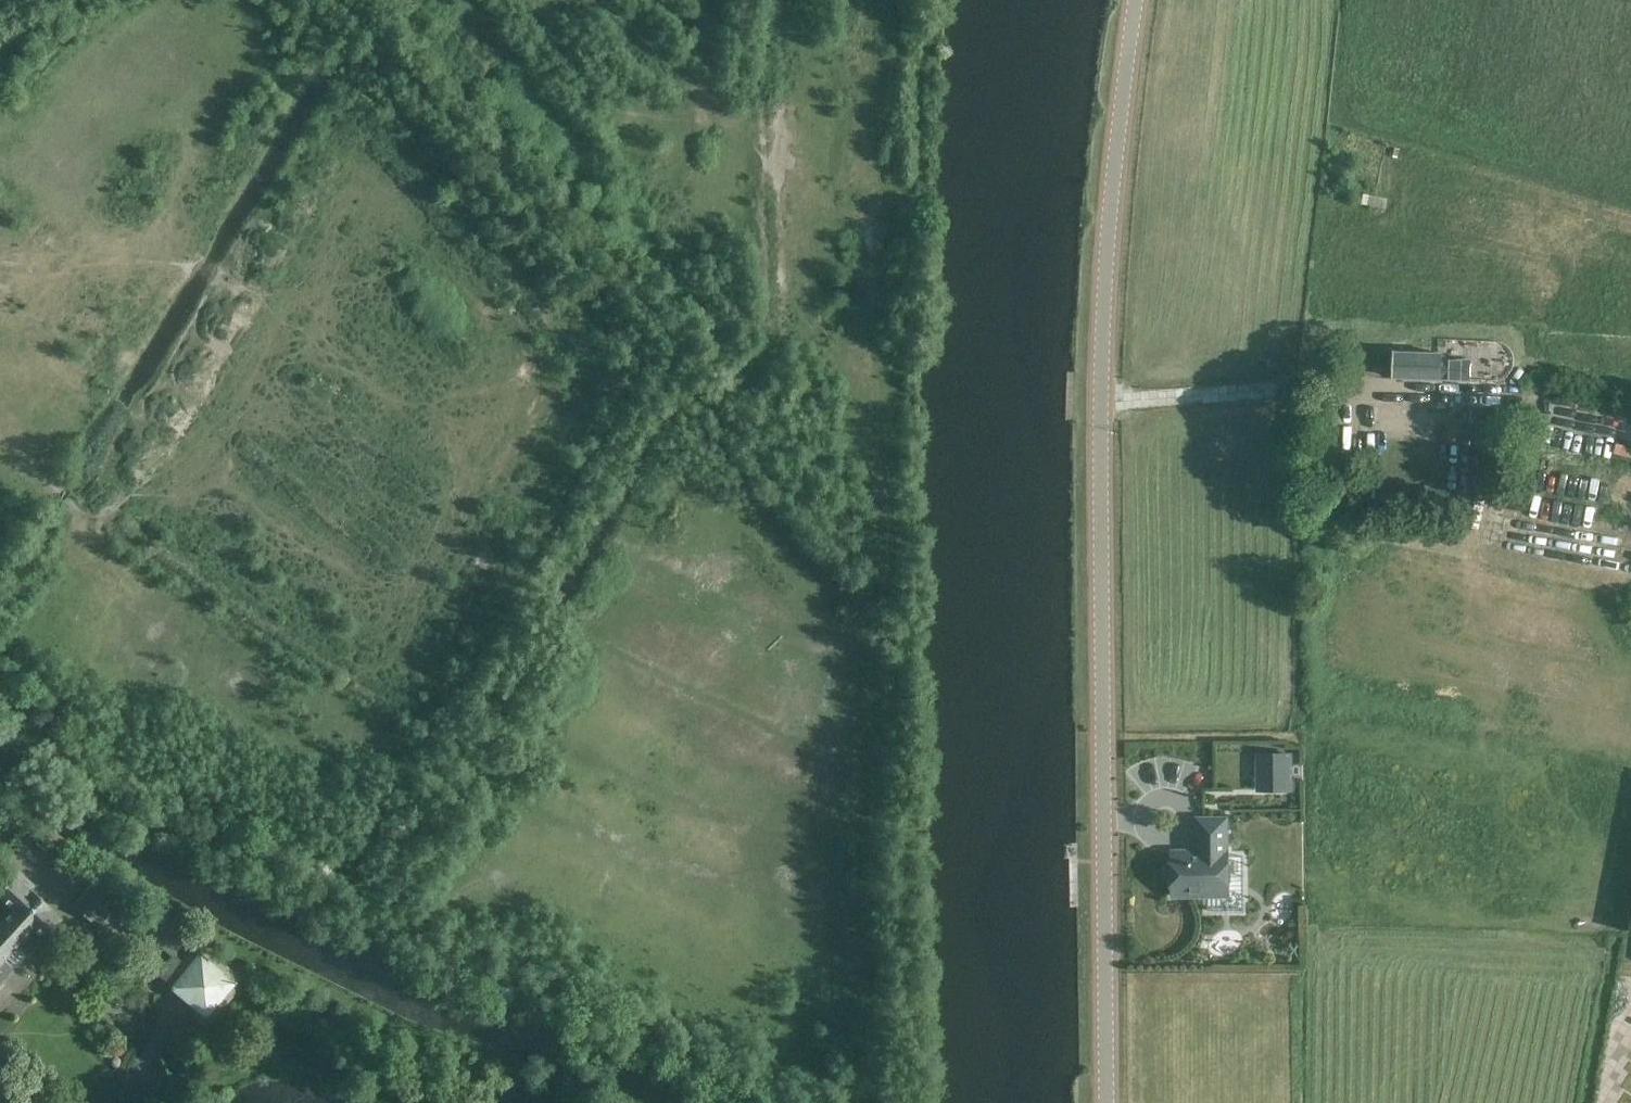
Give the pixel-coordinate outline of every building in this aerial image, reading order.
[(1471,354),(1394,352),(1393,377),(1470,379),(1471,354)] [(890,629),(883,637),(882,637),(894,649),(901,641),(901,640),(890,629)] [(1290,789),(1290,754),(1259,754),(1259,790),(1290,789)] [(1226,851),(1226,821),(1226,819),(1198,819),(1198,852),(1173,852),(1173,864),(1170,864),(1167,867),(1167,879),(1169,881),(1173,881),(1173,895),(1227,895),(1228,852),(1226,851)] [(1,921),(0,920),(0,984),(32,950),(61,918),(29,889),(34,883),(18,868),(0,888),(0,896),(13,908),(1,921)] [(155,972),(213,1021),(247,980),(198,941),(183,959),(175,953),(191,933),(146,897),(128,919),(170,954),(155,972)]
